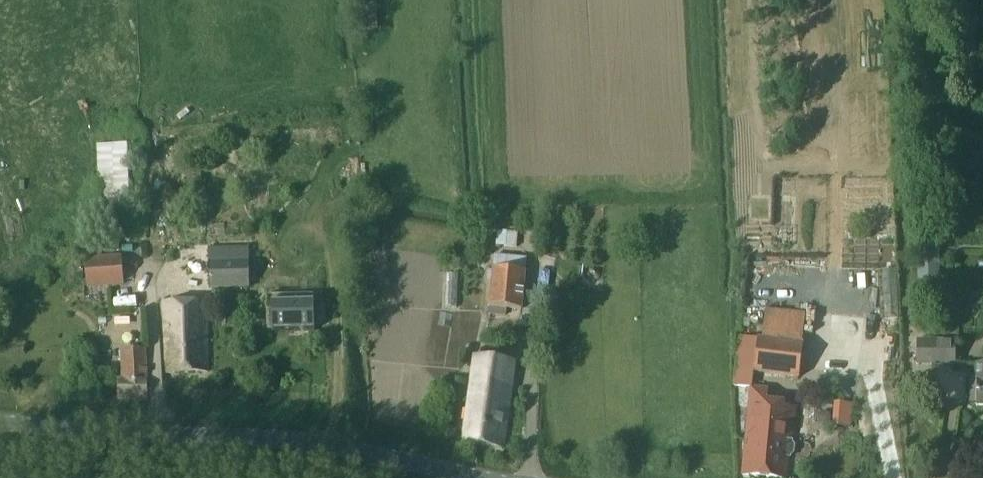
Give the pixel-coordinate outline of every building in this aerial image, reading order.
[(127,146),(100,147),(102,209),(129,207),(127,146)] [(518,233),(498,231),(496,245),(516,247),(518,233)] [(214,285),(248,284),(246,250),(213,252),(214,285)] [(522,310),(527,259),(495,256),(490,307),(522,310)] [(123,285),(121,258),(87,261),(89,288),(100,287),(123,285)] [(940,258),(917,258),(918,283),(941,282),(940,258)] [(166,372),(208,372),(208,302),(164,302),(166,372)] [(315,302),(272,303),(273,332),(315,331),(315,302)] [(789,458),(791,458),(791,457),(794,454),(795,446),(792,443),(796,409),(767,405),(769,388),(752,386),(754,373),(800,378),(804,345),(740,336),(733,386),(750,388),(743,475),(772,477),(787,477),(789,458)] [(918,341),(918,365),(932,365),(956,365),(956,341),(932,341),(918,341)] [(120,399),(149,398),(147,350),(124,351),(125,381),(119,381),(120,399)] [(503,448),(515,363),(475,357),(463,443),(503,448)] [(978,365),(977,380),(971,380),(970,404),(977,404),(977,406),(982,406),(982,365),(978,365)] [(851,428),(853,404),(835,403),(833,426),(851,428)]
